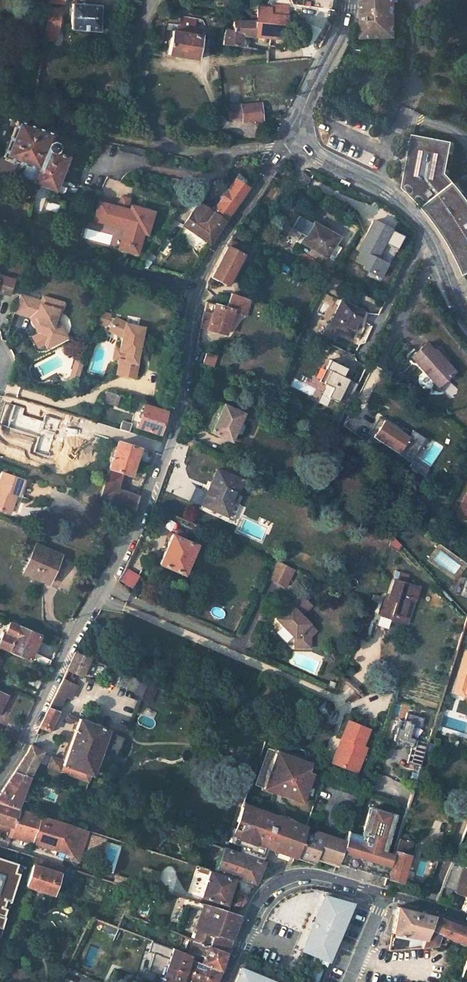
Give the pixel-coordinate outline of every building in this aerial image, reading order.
[(369,1),(369,13),(368,13),(368,14),(367,14),(366,14),(366,15),(365,15),(365,16),(364,16),(363,18),(363,40),(390,40),(390,29),(392,29),(392,28),(392,27),(393,26),(393,25),(393,24),(393,23),(393,22),(393,21),(392,21),(392,20),(392,19),(391,18),(391,17),(390,17),(390,16),(389,16),(389,15),(388,15),(388,14),(387,14),(387,13),(386,13),(386,12),(386,11),(385,11),(385,10),(385,9),(385,8),(384,8),(384,7),(384,6),(383,5),(383,4),(383,3),(383,2),(383,1),(382,1),(377,1),(377,0),(369,0),(369,1)] [(390,40),(395,41),(395,0),(377,0),(377,1),(382,1),(383,1),(383,2),(383,3),(383,4),(383,5),(384,6),(384,7),(384,8),(385,8),(385,9),(385,10),(385,11),(386,11),(386,12),(386,13),(387,13),(387,14),(388,14),(388,15),(389,15),(389,16),(390,16),(390,17),(391,17),(391,18),(392,19),(392,20),(392,21),(393,21),(393,22),(393,23),(393,24),(393,25),(393,26),(392,27),(392,28),(392,29),(390,29),(390,40)] [(100,6),(73,4),(72,29),(74,29),(74,33),(97,35),(97,31),(99,31),(100,6)] [(241,46),(242,36),(284,38),(286,18),(269,16),(270,8),(257,7),(256,21),(234,22),(233,28),(227,28),(226,30),(224,30),(222,45),(241,46)] [(42,39),(54,41),(55,32),(58,31),(60,10),(46,8),(42,39)] [(286,18),(287,9),(270,8),(269,16),(286,18)] [(171,31),(167,54),(197,59),(201,36),(191,34),(195,18),(180,16),(178,25),(178,24),(176,32),(171,31)] [(202,26),(194,25),(191,34),(201,36),(202,26)] [(295,38),(288,49),(292,52),(305,51),(303,40),(295,38)] [(260,120),(259,103),(241,105),(241,106),(242,119),(242,121),(260,120)] [(241,106),(227,108),(228,120),(242,119),(241,106)] [(17,120),(3,157),(37,169),(32,183),(53,191),(65,158),(53,154),(55,151),(56,150),(56,148),(56,146),(55,145),(53,144),(49,144),(52,135),(17,120)] [(454,144),(414,138),(413,141),(408,177),(413,178),(413,181),(435,204),(425,212),(436,225),(448,242),(457,260),(465,278),(466,277),(466,200),(456,187),(452,190),(448,183),(454,144)] [(247,186),(234,179),(212,213),(198,204),(183,226),(209,243),(247,186)] [(130,201),(128,209),(96,200),(89,221),(121,230),(114,251),(137,254),(141,237),(148,237),(155,209),(130,201)] [(314,223),(302,243),(329,257),(335,246),(340,238),(314,223)] [(218,282),(226,286),(242,256),(240,255),(244,248),(230,242),(226,249),(221,258),(218,264),(214,271),(211,279),(214,281),(212,284),(216,286),(218,282)] [(329,257),(336,262),(343,250),(335,246),(329,257)] [(13,279),(0,275),(0,293),(8,295),(13,279)] [(55,326),(63,304),(42,296),(41,301),(20,295),(14,312),(35,319),(38,323),(35,329),(38,334),(31,337),(36,347),(43,344),(45,348),(59,342),(52,328),(55,326)] [(225,309),(215,307),(214,310),(213,315),(204,313),(201,330),(225,338),(232,314),(238,316),(241,308),(243,300),(230,295),(225,309)] [(248,310),(251,302),(243,300),(241,308),(248,310)] [(363,313),(339,303),(327,330),(350,340),(363,313)] [(115,318),(108,330),(121,336),(119,349),(126,351),(124,360),(119,359),(119,360),(116,373),(133,377),(137,362),(136,362),(143,328),(126,323),(115,318)] [(115,348),(112,358),(119,360),(119,359),(124,360),(126,351),(119,349),(115,348)] [(426,348),(413,361),(439,389),(455,375),(447,366),(443,369),(439,365),(440,364),(426,348)] [(76,360),(72,369),(80,372),(83,362),(76,360)] [(346,405),(356,384),(347,380),(352,372),(342,367),(337,375),(329,371),(322,384),(331,388),(326,398),(336,403),(337,401),(346,405)] [(77,382),(80,372),(72,369),(69,379),(77,382)] [(118,401),(120,395),(105,390),(103,396),(118,401)] [(202,431),(228,442),(232,433),(236,435),(240,433),(242,428),(241,424),(237,422),(241,413),(215,402),(210,404),(200,427),(202,431)] [(190,417),(194,415),(196,409),(194,406),(186,403),(183,414),(190,417)] [(165,413),(145,406),(142,414),(139,413),(138,418),(140,419),(138,426),(159,433),(165,413)] [(408,436),(376,416),(365,434),(409,462),(424,439),(411,431),(408,436)] [(129,432),(131,425),(121,422),(119,429),(129,432)] [(197,452),(199,445),(183,437),(179,438),(177,443),(197,452)] [(136,495),(115,488),(119,471),(125,473),(130,457),(134,459),(138,448),(117,441),(99,497),(131,508),(136,495)] [(129,474),(134,459),(130,457),(125,473),(129,474)] [(212,486),(202,507),(226,517),(232,504),(229,503),(232,495),(235,496),(241,483),(216,472),(210,485),(212,486)] [(0,486),(0,507),(10,511),(15,492),(22,494),(27,480),(4,473),(0,486)] [(455,517),(466,524),(466,494),(455,517)] [(171,536),(159,565),(182,575),(195,545),(184,541),(186,535),(176,531),(173,537),(171,536)] [(393,537),(388,543),(396,550),(400,544),(393,537)] [(35,543),(24,568),(47,579),(59,554),(35,543)] [(286,588),(294,571),(278,563),(269,579),(286,588)] [(118,581),(131,588),(138,575),(126,568),(118,581)] [(419,588),(394,580),(388,600),(385,599),(379,616),(390,620),(392,614),(402,617),(408,599),(414,601),(419,588)] [(277,620),(295,639),(295,649),(310,649),(310,639),(316,633),(301,617),(311,607),(301,596),(277,620)] [(406,625),(414,601),(408,599),(402,617),(392,614),(390,620),(406,625)] [(32,651),(39,635),(9,622),(5,632),(2,631),(0,635),(0,646),(48,667),(51,659),(32,651)] [(452,689),(464,692),(465,689),(466,690),(466,648),(452,689)] [(65,675),(72,679),(74,675),(82,679),(91,659),(75,653),(65,675)] [(106,666),(101,677),(105,679),(106,677),(137,690),(136,693),(145,697),(150,685),(106,666)] [(27,673),(23,682),(35,689),(40,680),(27,673)] [(74,680),(72,679),(65,675),(62,681),(71,686),(74,680)] [(38,730),(48,733),(65,698),(69,700),(75,688),(71,686),(62,681),(38,730)] [(151,699),(155,687),(150,685),(145,697),(151,699)] [(394,741),(414,745),(421,716),(400,712),(394,741)] [(52,760),(48,770),(62,775),(64,768),(92,777),(101,750),(108,731),(67,717),(65,723),(77,727),(65,764),(52,760)] [(366,729),(347,721),(340,737),(344,739),(335,764),(355,772),(365,747),(360,745),(366,729)] [(18,735),(7,730),(4,735),(15,741),(18,735)] [(114,734),(108,731),(101,750),(108,753),(114,734)] [(332,762),(335,764),(344,739),(340,737),(332,762)] [(408,762),(420,765),(425,742),(414,739),(408,762)] [(42,754),(30,747),(25,757),(15,773),(31,779),(42,754)] [(307,772),(310,764),(277,752),(272,765),(274,766),(270,777),(268,776),(264,789),(274,792),(277,793),(278,791),(283,793),(282,795),(301,802),(312,774),(307,772)] [(89,785),(92,777),(64,768),(62,775),(89,785)] [(20,802),(27,805),(29,799),(23,796),(31,779),(15,773),(0,795),(0,805),(17,810),(20,802)] [(370,834),(377,836),(385,812),(387,812),(393,796),(371,789),(366,805),(368,806),(359,830),(370,834)] [(102,806),(104,800),(86,793),(84,799),(102,806)] [(14,826),(13,830),(10,837),(33,844),(41,818),(17,810),(0,805),(0,822),(14,826)] [(235,856),(257,864),(257,863),(258,862),(259,862),(262,862),(266,848),(268,844),(276,846),(274,851),(275,851),(274,852),(276,858),(286,857),(288,853),(294,855),(303,832),(303,831),(297,828),(298,825),(284,820),(283,822),(275,820),(276,818),(249,808),(248,810),(239,807),(225,844),(238,849),(235,856)] [(32,849),(78,863),(88,833),(41,818),(33,844),(32,849)] [(359,830),(357,836),(368,840),(370,834),(359,830)] [(294,855),(305,859),(312,861),(314,856),(337,863),(344,842),(315,832),(313,836),(303,832),(294,855)] [(386,879),(400,882),(408,855),(406,854),(410,842),(402,839),(404,835),(399,834),(395,845),(396,845),(386,879)] [(200,843),(198,848),(206,851),(207,850),(219,854),(220,850),(200,843)] [(213,870),(252,882),(257,872),(259,865),(257,864),(235,856),(220,850),(219,854),(213,870)] [(13,870),(11,870),(14,859),(0,856),(0,918),(13,870)] [(202,868),(205,860),(193,856),(190,864),(198,867),(202,868)] [(341,856),(336,871),(350,875),(352,875),(356,860),(341,856)] [(26,888),(52,895),(61,867),(36,859),(27,886),(26,888)] [(465,861),(452,892),(466,897),(461,911),(466,913),(466,862),(465,861)] [(257,864),(259,865),(257,872),(258,873),(262,873),(263,873),(266,871),(268,869),(268,867),(267,864),(265,863),(262,862),(259,862),(258,862),(257,863),(257,864)] [(196,872),(206,874),(199,896),(223,904),(231,878),(207,871),(208,870),(202,868),(198,867),(196,872)] [(116,879),(115,884),(127,889),(130,882),(116,879)] [(138,884),(130,882),(127,889),(125,895),(131,897),(138,884)] [(323,898),(300,949),(326,961),(328,957),(337,936),(350,905),(323,898)] [(201,904),(200,906),(203,907),(191,941),(225,953),(238,916),(236,915),(201,904)] [(392,933),(423,940),(432,918),(396,908),(392,933)] [(444,938),(466,947),(466,930),(449,923),(441,920),(432,918),(423,940),(421,945),(420,948),(435,945),(438,936),(444,938)] [(191,941),(186,954),(188,955),(187,959),(218,970),(219,971),(225,953),(191,941)] [(218,970),(187,959),(188,955),(186,954),(170,948),(160,981),(180,981),(181,979),(191,981),(214,981),(218,970)] [(244,972),(239,970),(237,976),(235,981),(270,981),(244,972)]
